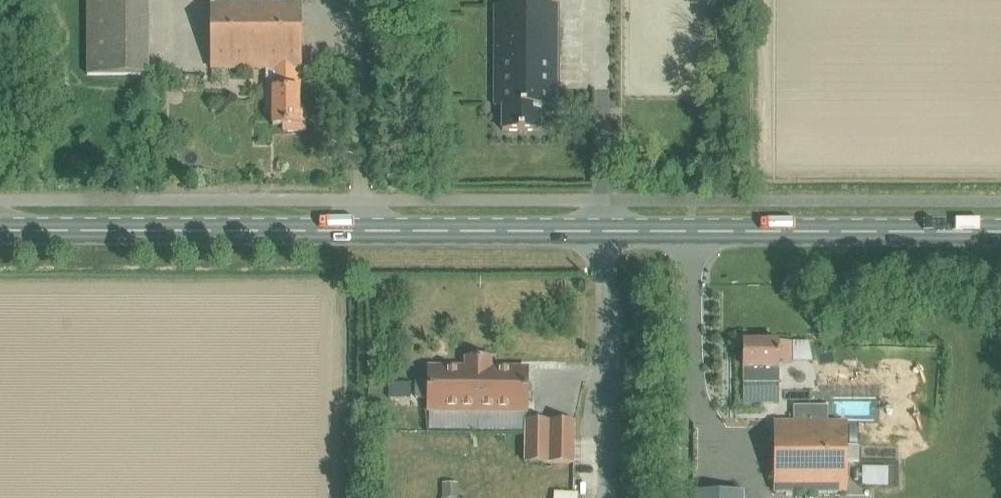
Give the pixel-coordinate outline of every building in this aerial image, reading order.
[(86,74),(147,74),(147,0),(86,0),(86,74)] [(211,69),(276,68),(276,88),(266,88),(266,109),(272,109),(272,125),(283,125),(283,131),(305,131),(305,108),(298,108),(298,88),(300,88),(300,73),(294,73),(294,68),(300,68),(300,0),(210,0),(211,69)] [(556,105),(556,5),(494,5),(494,105),(501,105),(501,129),(539,129),(539,105),(556,105)] [(742,404),(778,404),(779,362),(792,362),(792,343),(779,343),(779,342),(743,341),(742,404)] [(465,368),(428,367),(428,381),(415,381),(415,398),(428,398),(428,411),(526,412),(526,368),(490,368),(490,359),(465,359),(465,368)] [(410,403),(409,383),(392,383),(393,403),(410,403)] [(846,492),(846,421),(774,421),(774,492),(846,492)] [(573,423),(525,422),(524,462),(573,463),(573,423)] [(453,485),(440,484),(439,497),(452,497),(453,485)]
